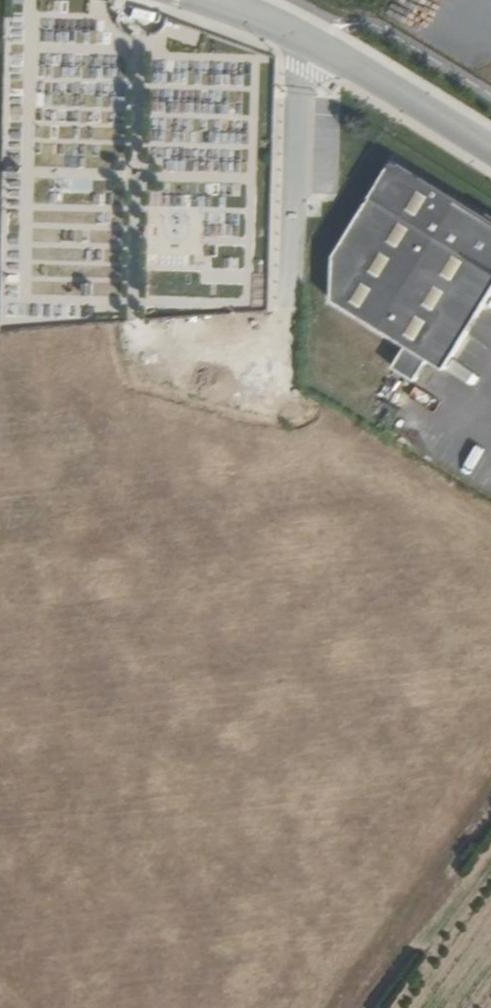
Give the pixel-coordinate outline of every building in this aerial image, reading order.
[(490,216),(487,220),(395,164),(336,257),(334,303),(406,348),(392,370),(415,384),(428,362),(446,373),(490,299),(490,217),(490,216)]
